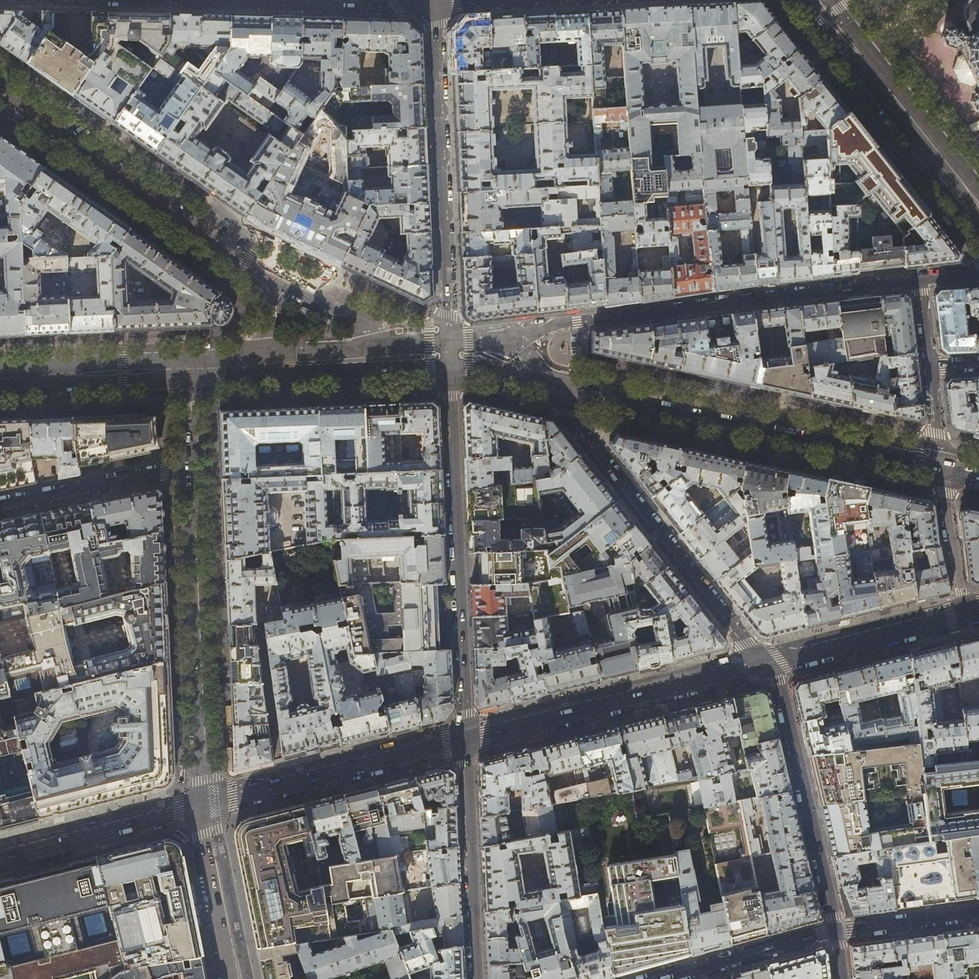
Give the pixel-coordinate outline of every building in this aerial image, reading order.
[(969,1),(967,2),(965,5),(964,6),(963,8),(962,10),(962,12),(962,15),(962,17),(962,19),(963,21),(966,27),(959,30),(951,27),(944,30),(941,39),(944,46),(952,49),(956,58),(952,70),(957,81),(969,85),(973,95),(970,103),(973,110),(978,112),(978,0),(970,0),(969,1)] [(776,21),(768,11),(760,1),(748,2),(733,3),(735,32),(745,32),(748,34),(745,37),(748,41),(776,21)] [(702,180),(746,177),(740,101),(740,88),(738,65),(737,55),(737,48),(735,32),(733,3),(715,4),(671,6),(642,8),(620,9),(622,47),(624,76),(626,106),(628,139),(629,148),(630,169),(633,202),(633,204),(645,203),(653,203),(653,198),(666,198),(664,166),(650,168),(647,126),(675,123),(678,155),(699,154),(702,180)] [(605,10),(587,11),(590,64),(592,99),(593,109),(626,106),(624,76),(604,78),(601,46),(614,45),(614,48),(622,47),(620,9),(605,10)] [(36,11),(12,11),(12,26),(0,44),(0,46),(14,55),(26,64),(53,27),(53,12),(36,11)] [(0,11),(0,44),(12,26),(12,11),(1,11),(0,11)] [(573,12),(553,13),(555,42),(576,41),(578,65),(579,65),(590,64),(587,11),(573,12)] [(68,12),(53,12),(53,27),(26,64),(53,83),(72,96),(82,81),(85,77),(96,61),(108,44),(109,13),(91,13),(91,35),(80,50),(75,50),(70,47),(67,44),(68,42),(68,41),(62,36),(68,25),(68,12)] [(142,14),(109,13),(108,44),(96,61),(138,89),(151,70),(152,69),(116,44),(118,41),(139,42),(160,57),(169,45),(170,14),(142,14)] [(543,14),(524,15),(527,68),(533,68),(538,67),(540,67),(538,43),(550,42),(550,53),(544,57),(545,67),(557,66),(555,42),(553,13),(543,14)] [(187,15),(170,14),(169,45),(160,57),(160,59),(180,73),(200,45),(201,15),(187,15)] [(213,15),(201,15),(200,45),(180,73),(201,88),(212,72),(231,47),(224,36),(231,31),(231,16),(213,15)] [(509,16),(489,17),(490,47),(491,59),(491,70),(527,68),(524,15),(509,16)] [(249,16),(231,16),(231,31),(231,47),(212,72),(257,103),(263,95),(274,102),(281,92),(260,78),(255,85),(237,72),(240,68),(241,68),(246,60),(248,57),(270,57),(270,62),(276,67),(280,67),(280,68),(298,69),(301,63),(301,59),(303,17),(288,17),(249,16)] [(306,120),(305,119),(305,118),(307,115),(313,120),(321,109),(323,106),(334,91),(336,88),(336,78),(341,78),(343,18),(326,18),(303,17),(301,59),(313,59),(313,61),(320,61),(320,88),(311,97),(289,81),(281,92),(274,102),(263,95),(257,103),(296,131),(299,126),(300,127),(302,126),(306,122),(306,120)] [(483,47),(490,47),(489,17),(477,18),(465,18),(451,34),(452,50),(453,72),(491,70),(491,59),(487,59),(488,62),(482,62),(482,50),(483,47)] [(379,19),(343,18),(341,78),(342,80),(336,88),(359,87),(360,52),(367,52),(367,53),(384,53),(388,56),(388,69),(384,69),(385,86),(424,85),(423,54),(422,34),(407,20),(379,19)] [(788,37),(776,21),(748,41),(737,48),(737,55),(749,54),(757,46),(765,56),(754,64),(738,65),(740,88),(750,88),(750,82),(753,82),(754,87),(762,87),(762,85),(762,79),(765,77),(782,63),(778,58),(783,56),(786,60),(799,50),(788,37)] [(762,85),(762,87),(763,99),(766,146),(773,146),(773,138),(779,137),(780,145),(788,145),(796,144),(796,138),(801,138),(801,132),(800,120),(781,121),(779,99),(773,90),(787,79),(801,97),(823,80),(811,65),(799,50),(786,60),(782,63),(765,77),(768,80),(766,81),(766,82),(762,85)] [(160,59),(152,69),(151,70),(158,75),(159,73),(177,85),(158,111),(142,100),(146,95),(138,89),(113,125),(133,139),(155,154),(166,138),(162,136),(166,131),(169,133),(171,130),(179,118),(201,88),(180,73),(160,59)] [(138,89),(96,61),(85,77),(90,80),(87,84),(82,81),(72,96),(93,111),(113,125),(138,89)] [(592,99),(590,64),(579,65),(579,72),(559,73),(558,66),(557,66),(545,67),(540,67),(538,67),(538,77),(533,77),(531,77),(532,88),(533,124),(566,122),(565,101),(592,99)] [(533,77),(533,68),(527,68),(491,70),(453,72),(454,100),(456,132),(492,130),(491,104),(493,104),(493,100),(490,100),(490,90),(532,88),(531,77),(533,77)] [(177,134),(171,130),(169,133),(166,138),(155,154),(176,169),(213,195),(245,217),(257,199),(262,192),(302,135),(296,131),(257,103),(212,72),(201,88),(179,118),(185,123),(177,134)] [(838,99),(823,80),(801,97),(799,98),(800,120),(801,132),(809,131),(804,124),(805,123),(805,119),(804,117),(811,112),(826,130),(848,113),(838,99)] [(424,85),(385,86),(359,87),(336,88),(334,91),(335,106),(323,106),(321,109),(344,126),(345,132),(355,131),(398,129),(406,129),(426,128),(425,118),(425,97),(424,85)] [(766,146),(763,99),(740,101),(746,177),(748,191),(770,189),(769,177),(766,146)] [(593,109),(595,150),(600,150),(599,140),(601,141),(609,141),(609,136),(613,136),(613,140),(628,139),(626,106),(593,109)] [(264,204),(263,203),(257,199),(245,217),(257,226),(270,232),(317,254),(341,265),(349,249),(350,247),(338,242),(341,233),(344,232),(354,237),(364,216),(358,212),(362,203),(348,197),(347,169),(345,139),(345,132),(344,126),(321,109),(313,120),(302,135),(262,192),(267,196),(269,199),(265,206),(265,205),(264,204)] [(888,163),(848,113),(826,130),(827,174),(828,179),(829,196),(830,208),(836,207),(836,219),(831,219),(831,229),(831,235),(832,252),(832,254),(838,254),(838,256),(835,256),(835,258),(832,258),(832,278),(845,277),(858,275),(858,273),(881,270),(904,267),(903,239),(909,234),(908,233),(929,215),(909,190),(888,163)] [(566,122),(533,124),(535,169),(536,180),(550,179),(551,187),(561,187),(561,180),(565,180),(565,186),(597,185),(596,154),(567,155),(567,146),(569,146),(569,143),(567,143),(566,122)] [(426,128),(406,129),(406,136),(398,136),(398,129),(355,131),(355,139),(345,139),(347,169),(362,168),(366,168),(365,147),(386,146),(387,167),(428,165),(427,146),(426,128)] [(536,180),(535,169),(493,171),(492,130),(456,132),(457,159),(458,192),(533,188),(533,180),(536,180)] [(826,130),(809,131),(801,132),(801,138),(801,144),(804,176),(811,176),(811,180),(804,180),(806,198),(821,197),(829,196),(828,179),(822,179),(822,174),(827,174),(826,130)] [(7,217),(20,216),(20,203),(45,168),(25,154),(2,137),(0,140),(0,217),(7,217)] [(780,185),(779,176),(769,177),(770,189),(771,206),(776,286),(795,283),(810,281),(809,252),(808,237),(807,214),(806,198),(804,180),(804,176),(801,144),(796,144),(788,145),(789,165),(792,165),(792,185),(780,185)] [(627,275),(627,279),(614,279),(612,237),(610,236),(610,232),(635,230),(634,226),(633,204),(633,202),(602,204),(602,200),(613,199),(613,185),(611,184),(610,177),(615,177),(615,171),(630,169),(629,148),(600,150),(595,150),(596,154),(597,185),(600,226),(602,249),(602,259),(605,305),(605,308),(623,305),(640,303),(637,273),(629,273),(627,275)] [(678,155),(663,156),(664,166),(666,198),(668,227),(668,233),(669,247),(669,257),(672,299),(693,296),(713,294),(711,273),(704,274),(705,273),(706,271),(706,270),(710,270),(706,226),(702,227),(701,226),(699,224),(699,220),(706,219),(702,180),(699,154),(678,155)] [(428,165),(387,167),(388,176),(389,177),(390,177),(390,187),(363,189),(362,168),(347,169),(348,197),(362,203),(365,205),(369,206),(408,204),(413,203),(429,203),(428,183),(428,165)] [(66,183),(45,168),(20,203),(20,216),(22,242),(32,250),(32,258),(66,256),(66,254),(33,230),(47,210),(68,225),(87,198),(66,183)] [(706,219),(706,226),(710,270),(711,273),(713,294),(735,291),(756,288),(754,258),(748,191),(746,177),(702,180),(706,219)] [(565,186),(561,187),(551,187),(533,188),(458,192),(459,211),(460,232),(484,231),(484,226),(489,226),(490,231),(503,230),(503,219),(500,219),(500,218),(501,218),(501,210),(499,210),(499,209),(506,208),(507,207),(541,206),(542,229),(600,226),(597,185),(565,186)] [(829,196),(821,197),(822,212),(807,214),(808,237),(821,237),(822,252),(809,252),(810,281),(820,280),(832,278),(832,258),(827,259),(827,253),(832,252),(831,235),(826,236),(825,230),(831,229),(831,219),(830,208),(829,196)] [(87,198),(68,225),(95,244),(91,249),(90,249),(87,254),(87,257),(109,256),(114,250),(115,249),(109,244),(112,240),(118,245),(119,244),(130,228),(110,214),(87,198)] [(668,227),(666,198),(653,198),(653,203),(657,203),(657,204),(659,204),(660,219),(646,220),(645,203),(633,204),(634,226),(641,226),(640,227),(641,229),(642,229),(642,232),(640,234),(635,234),(636,249),(669,247),(668,233),(663,233),(663,227),(668,227)] [(429,203),(413,203),(413,209),(408,209),(408,204),(369,206),(378,218),(379,219),(399,218),(401,234),(406,233),(431,232),(430,216),(429,203)] [(378,218),(369,206),(366,211),(364,216),(354,237),(351,245),(356,247),(354,251),(349,249),(341,265),(370,279),(382,253),(383,250),(367,243),(378,218)] [(754,258),(756,288),(776,286),(771,206),(759,207),(762,257),(754,258)] [(943,232),(929,215),(908,233),(909,234),(903,239),(904,267),(904,269),(927,266),(958,262),(961,255),(943,232)] [(7,217),(8,226),(0,227),(0,257),(4,257),(5,291),(0,291),(0,336),(3,336),(25,335),(24,310),(18,310),(18,303),(24,302),(24,301),(22,258),(22,242),(20,216),(7,217)] [(595,250),(602,249),(600,226),(542,229),(536,229),(537,238),(534,241),(531,241),(530,241),(531,256),(537,314),(551,312),(566,310),(563,283),(563,279),(553,280),(553,277),(551,274),(547,274),(545,250),(546,249),(545,241),(560,239),(561,256),(595,250)] [(228,299),(221,295),(222,293),(167,254),(130,228),(119,244),(123,247),(119,253),(114,250),(109,256),(110,256),(112,305),(118,309),(118,315),(112,315),(113,331),(165,329),(212,327),(212,326),(221,325),(226,323),(229,320),(231,316),(232,312),(232,306),(232,303),(230,301),(228,299)] [(509,243),(509,241),(512,241),(512,245),(511,245),(511,256),(531,256),(530,241),(531,241),(530,230),(503,230),(490,231),(484,231),(460,232),(461,244),(461,258),(489,257),(488,248),(492,248),(492,244),(493,245),(494,245),(507,244),(508,244),(509,243)] [(406,233),(407,251),(402,262),(382,253),(370,279),(397,291),(423,303),(433,296),(431,252),(431,232),(406,233)] [(596,260),(595,250),(561,256),(562,267),(587,264),(588,281),(563,283),(566,310),(585,308),(605,305),(602,259),(596,260)] [(67,258),(66,256),(32,258),(22,258),(24,301),(30,301),(30,310),(24,310),(25,335),(47,334),(69,333),(69,316),(68,311),(68,297),(68,295),(41,296),(40,272),(67,271),(67,258)] [(109,256),(87,257),(67,258),(67,271),(96,270),(98,296),(68,297),(68,311),(74,311),(74,315),(69,316),(69,333),(88,332),(113,331),(112,315),(112,310),(105,310),(104,306),(112,305),(110,256),(109,256)] [(465,318),(466,319),(468,320),(470,321),(472,322),(474,322),(476,321),(478,321),(480,320),(481,321),(505,318),(537,314),(531,256),(511,256),(489,257),(461,258),(462,282),(463,298),(463,306),(465,307),(465,308),(464,310),(463,312),(463,313),(464,315),(464,316),(465,318)] [(672,299),(669,257),(662,257),(663,271),(637,273),(640,303),(654,301),(672,299)] [(969,303),(971,323),(978,317),(978,287),(975,287),(967,288),(969,303)] [(964,304),(969,303),(967,288),(952,289),(939,291),(933,296),(936,319),(940,348),(946,353),(958,353),(974,352),(973,339),(973,335),(967,336),(964,304)] [(879,296),(881,317),(887,316),(889,331),(883,332),(886,354),(886,357),(916,354),(914,343),(912,325),(909,299),(902,293),(892,294),(879,296)] [(849,300),(837,301),(841,327),(841,333),(845,361),(871,356),(886,354),(883,332),(881,317),(879,296),(869,297),(849,300)] [(837,301),(798,306),(802,338),(809,337),(809,331),(841,327),(837,301)] [(776,309),(753,312),(756,339),(771,336),(770,327),(784,325),(788,349),(789,349),(789,354),(804,352),(803,344),(802,338),(798,306),(776,309)] [(717,316),(676,321),(679,345),(684,344),(683,347),(679,347),(681,361),(679,371),(718,379),(759,388),(763,369),(760,368),(758,358),(756,339),(753,312),(717,316)] [(676,321),(650,325),(652,339),(652,345),(652,347),(648,364),(663,367),(679,371),(681,361),(679,347),(679,345),(676,321)] [(644,340),(652,339),(650,325),(621,328),(592,332),(592,352),(618,358),(648,364),(652,347),(644,346),(644,340)] [(829,340),(803,344),(804,352),(806,368),(812,367),(832,364),(846,362),(845,361),(841,333),(828,335),(829,340)] [(804,352),(789,354),(758,358),(760,368),(763,369),(759,388),(783,393),(810,398),(808,378),(806,368),(804,352)] [(886,357),(886,354),(871,356),(870,363),(878,365),(874,381),(848,375),(848,377),(852,407),(869,411),(893,416),(892,408),(890,394),(890,389),(888,378),(887,368),(886,357)] [(916,354),(886,357),(887,368),(892,368),(893,366),(896,367),(895,370),(895,373),(893,374),(894,377),(888,378),(890,389),(896,388),(897,389),(898,393),(890,394),(892,408),(922,405),(918,377),(916,354)] [(832,364),(812,367),(813,375),(810,375),(810,378),(808,378),(810,398),(828,402),(852,407),(848,377),(834,374),(834,372),(830,371),(832,364)] [(967,393),(974,393),(972,377),(957,378),(949,378),(944,384),(946,401),(949,423),(954,428),(960,430),(975,433),(977,420),(975,404),(971,404),(970,403),(968,402),(967,393)] [(399,403),(401,434),(421,433),(422,452),(420,452),(421,456),(423,456),(423,461),(402,462),(403,472),(441,470),(439,435),(438,406),(433,401),(408,402),(399,403)] [(543,438),(540,418),(510,411),(468,401),(462,406),(463,428),(464,459),(497,458),(496,437),(531,444),(534,464),(511,469),(511,473),(511,484),(515,483),(535,480),(545,479),(544,472),(549,472),(549,471),(546,453),(544,446),(541,446),(540,438),(543,438)] [(385,403),(364,404),(365,438),(366,458),(366,465),(372,464),(372,473),(403,472),(402,462),(384,462),(383,440),(387,440),(387,435),(401,435),(401,434),(399,403),(385,403)] [(344,405),(317,406),(321,475),(332,474),(367,473),(366,465),(366,458),(336,459),(337,468),(334,469),(333,439),(365,438),(364,404),(344,405)] [(922,405),(892,408),(893,416),(904,418),(917,421),(923,416),(922,410),(922,405)] [(317,406),(266,409),(219,411),(220,450),(222,479),(305,475),(315,475),(321,475),(317,406)] [(100,416),(72,417),(74,445),(78,467),(101,462),(131,456),(144,454),(147,453),(148,452),(150,450),(152,448),(153,446),(155,442),(155,440),(156,437),(156,435),(156,431),(155,429),(154,425),(153,424),(150,420),(148,419),(145,417),(143,415),(140,414),(136,414),(100,416)] [(56,418),(29,419),(31,456),(54,455),(57,458),(58,479),(80,475),(78,467),(74,445),(72,417),(56,418)] [(546,419),(540,418),(543,438),(544,446),(546,453),(548,451),(553,456),(552,456),(552,457),(551,458),(551,460),(552,461),(553,462),(554,463),(555,463),(553,468),(549,471),(549,472),(550,478),(579,455),(568,441),(552,421),(546,419)] [(12,488),(36,483),(31,456),(29,419),(18,420),(0,420),(0,491),(12,488)] [(651,457),(654,462),(656,461),(660,443),(644,440),(639,439),(616,434),(609,444),(623,462),(635,478),(647,468),(646,465),(646,464),(645,464),(644,463),(645,463),(646,463),(649,461),(650,460),(651,459),(651,457)] [(645,434),(644,440),(660,443),(661,437),(645,434)] [(674,446),(660,443),(656,461),(654,462),(654,467),(654,468),(655,469),(656,470),(651,474),(647,468),(635,478),(643,487),(650,497),(678,475),(678,471),(680,465),(683,448),(674,446)] [(719,455),(683,448),(680,465),(685,466),(684,472),(678,471),(678,475),(687,487),(691,484),(716,489),(724,498),(739,486),(744,461),(719,455)] [(545,479),(535,480),(539,505),(541,518),(546,549),(547,555),(616,502),(599,480),(579,455),(550,478),(545,479)] [(510,457),(497,458),(464,459),(465,474),(466,491),(511,484),(511,473),(501,473),(502,477),(492,476),(491,468),(511,467),(510,457)] [(748,536),(751,553),(751,558),(757,557),(763,559),(763,562),(794,558),(793,548),(787,513),(784,488),(787,470),(769,466),(744,461),(739,486),(746,521),(748,536)] [(367,473),(332,474),(333,490),(341,490),(341,506),(366,505),(366,490),(386,489),(386,490),(406,490),(407,504),(442,502),(442,485),(441,470),(403,472),(372,473),(367,473)] [(808,474),(787,470),(784,488),(787,513),(808,511),(815,555),(815,558),(831,556),(823,497),(827,478),(808,474)] [(275,513),(272,510),(267,510),(267,492),(304,490),(306,544),(329,540),(334,540),(335,539),(334,524),(333,490),(332,474),(321,475),(315,475),(315,480),(305,481),(305,475),(222,479),(223,519),(225,560),(269,552),(268,523),(272,523),(275,521),(275,513)] [(687,487),(678,475),(650,497),(666,517),(679,534),(702,515),(683,490),(687,487)] [(848,483),(827,478),(823,497),(831,556),(847,554),(852,553),(870,550),(870,549),(869,536),(867,537),(864,540),(859,542),(853,542),(849,542),(845,540),(844,531),(868,528),(865,503),(867,487),(848,483)] [(515,483),(511,484),(466,491),(467,505),(467,521),(497,519),(519,519),(541,518),(539,505),(517,508),(515,483)] [(739,486),(724,498),(702,515),(679,534),(689,546),(699,559),(740,526),(746,521),(739,486)] [(890,486),(889,491),(908,496),(909,490),(890,486)] [(889,491),(867,487),(865,503),(868,528),(868,533),(872,532),(873,532),(873,531),(874,530),(873,526),(887,524),(887,531),(888,531),(890,546),(908,544),(907,541),(905,524),(904,513),(908,496),(889,491)] [(127,495),(89,503),(99,544),(163,531),(162,513),(161,495),(155,490),(127,495)] [(904,513),(905,524),(913,523),(914,526),(913,526),(910,529),(911,535),(914,537),(915,537),(915,540),(907,541),(908,544),(909,551),(915,550),(919,549),(938,547),(936,524),(934,506),(928,500),(918,498),(908,496),(904,513)] [(342,524),(334,524),(335,539),(413,536),(423,535),(444,535),(443,521),(442,502),(407,504),(408,518),(387,519),(387,521),(367,522),(366,505),(341,506),(342,524)] [(595,556),(634,525),(625,513),(616,502),(547,555),(551,578),(604,567),(595,556)] [(70,507),(40,513),(58,608),(109,596),(101,558),(116,556),(118,555),(119,554),(120,553),(120,552),(120,551),(120,550),(126,549),(126,550),(126,551),(128,553),(130,554),(131,554),(133,590),(165,581),(163,550),(163,531),(99,544),(89,503),(70,507)] [(965,508),(959,513),(961,526),(963,541),(978,538),(978,511),(965,508)] [(0,521),(0,623),(58,608),(40,513),(9,519),(0,521)] [(546,549),(541,518),(519,519),(520,539),(516,539),(516,551),(517,551),(546,549)] [(498,539),(497,519),(467,521),(468,538),(469,553),(480,552),(516,551),(516,539),(498,539)] [(630,561),(650,545),(640,532),(634,525),(595,556),(604,567),(630,562),(630,561)] [(748,536),(740,526),(699,559),(707,569),(716,581),(751,553),(748,536)] [(444,535),(423,535),(424,544),(418,544),(415,542),(413,542),(413,536),(335,539),(334,540),(335,545),(340,545),(340,550),(331,548),(338,584),(416,582),(416,585),(436,584),(446,584),(445,558),(444,535)] [(963,541),(965,561),(967,581),(974,585),(978,584),(978,538),(963,541)] [(909,551),(908,544),(890,546),(870,549),(870,550),(872,560),(892,558),(892,564),(891,564),(891,569),(873,571),(877,609),(896,605),(915,600),(911,567),(906,568),(905,564),(906,563),(907,563),(907,562),(908,561),(910,561),(909,551)] [(630,561),(630,562),(633,582),(636,580),(633,575),(636,573),(641,578),(639,580),(641,582),(640,583),(639,585),(641,587),(643,585),(667,566),(658,555),(650,545),(630,561)] [(808,546),(793,548),(794,558),(795,561),(815,558),(815,555),(812,555),(811,548),(808,546)] [(938,547),(919,549),(921,557),(927,556),(929,567),(918,570),(915,558),(917,558),(915,550),(909,551),(910,561),(911,567),(915,600),(932,596),(951,592),(945,566),(940,546),(938,547)] [(547,555),(546,549),(517,551),(517,583),(526,583),(551,578),(547,555)] [(870,550),(852,553),(853,558),(858,558),(860,578),(850,579),(847,554),(831,556),(840,619),(857,614),(877,609),(873,571),(872,560),(870,550)] [(269,551),(269,552),(225,560),(227,594),(228,624),(254,623),(256,623),(254,585),(276,583),(269,551)] [(517,583),(517,551),(516,551),(480,552),(480,553),(481,568),(481,584),(517,583)] [(752,564),(751,558),(751,553),(716,581),(737,607),(758,635),(765,637),(780,633),(805,627),(799,586),(797,575),(795,561),(794,558),(763,562),(752,564)] [(805,627),(814,625),(822,623),(832,620),(840,619),(831,556),(815,558),(795,561),(797,575),(801,579),(808,578),(809,588),(801,590),(801,586),(799,586),(805,627)] [(630,562),(604,567),(551,578),(526,583),(529,596),(530,604),(532,612),(532,615),(533,620),(547,617),(549,617),(557,616),(568,614),(567,608),(583,604),(583,603),(599,599),(599,600),(606,598),(610,612),(608,613),(606,616),(611,637),(590,642),(600,679),(619,674),(638,669),(633,636),(627,637),(624,622),(639,619),(636,601),(633,582),(630,562)] [(667,566),(643,585),(657,603),(651,608),(642,608),(636,601),(639,619),(663,614),(688,594),(676,579),(667,566)] [(109,596),(58,608),(0,623),(0,649),(11,699),(169,659),(168,638),(166,608),(165,581),(133,590),(109,596)] [(438,617),(436,584),(416,585),(416,582),(338,584),(341,597),(345,617),(347,625),(353,654),(372,653),(407,652),(439,650),(438,617)] [(529,596),(526,583),(517,583),(481,584),(470,585),(471,600),(471,617),(506,615),(505,597),(529,596)] [(723,648),(725,641),(708,619),(688,594),(663,614),(671,661),(694,655),(723,648)] [(341,597),(311,604),(315,625),(317,635),(333,711),(337,712),(338,712),(341,724),(336,725),(339,744),(364,738),(388,732),(380,690),(356,696),(355,693),(353,693),(345,695),(336,659),(335,659),(334,659),(333,653),(336,652),(338,649),(346,648),(349,662),(362,672),(376,669),(372,653),(353,654),(347,625),(337,627),(336,622),(337,620),(342,620),(345,617),(341,597)] [(291,606),(291,605),(290,605),(280,607),(283,619),(265,623),(264,624),(282,758),(312,751),(339,744),(333,711),(317,635),(311,630),(309,630),(307,624),(312,622),(313,626),(315,625),(311,604),(292,608),(292,606),(291,606)] [(264,608),(265,623),(283,619),(280,607),(280,605),(264,608)] [(547,617),(533,620),(534,628),(537,642),(538,647),(545,692),(571,686),(582,683),(597,679),(600,679),(590,642),(583,612),(570,614),(575,636),(579,638),(580,643),(558,648),(557,640),(551,642),(547,617)] [(663,614),(639,619),(624,622),(627,637),(633,636),(638,669),(654,665),(671,661),(663,614)] [(507,633),(506,615),(471,617),(472,632),(473,648),(503,647),(528,643),(537,642),(534,628),(507,633)] [(254,624),(254,623),(228,624),(229,652),(231,682),(262,682),(254,624)] [(952,642),(955,661),(956,665),(958,680),(978,675),(978,635),(971,637),(952,642)] [(966,761),(962,718),(934,721),(931,687),(958,680),(956,665),(947,667),(946,664),(955,661),(952,642),(941,644),(920,650),(909,652),(910,672),(916,671),(917,676),(911,678),(915,713),(918,742),(920,765),(932,764),(966,761)] [(529,649),(528,643),(503,647),(504,659),(516,656),(520,672),(505,676),(511,701),(526,697),(545,692),(538,647),(529,649)] [(504,659),(503,647),(473,648),(473,661),(475,690),(475,705),(480,709),(493,705),(511,701),(505,676),(504,672),(498,673),(499,678),(492,679),(491,665),(504,664),(504,659)] [(0,649),(0,741),(19,736),(11,699),(0,649)] [(439,650),(407,652),(409,665),(421,664),(423,667),(423,673),(421,673),(421,676),(423,676),(450,675),(450,664),(449,650),(439,650)] [(409,665),(407,652),(372,653),(376,669),(380,690),(388,732),(404,728),(420,724),(415,700),(413,687),(411,676),(409,665)] [(886,658),(870,662),(876,696),(896,691),(900,715),(915,713),(911,678),(910,672),(909,652),(886,658)] [(170,684),(169,659),(11,699),(19,736),(40,820),(69,812),(98,805),(108,802),(143,794),(152,791),(159,790),(159,789),(162,789),(164,788),(166,787),(169,786),(170,784),(172,782),(173,780),(173,778),(174,774),(173,770),(174,770),(173,742),(170,684)] [(849,667),(832,672),(838,700),(840,709),(841,712),(842,717),(858,713),(856,702),(876,696),(870,662),(849,667)] [(832,672),(810,677),(797,681),(796,681),(792,688),(795,701),(800,721),(841,712),(840,709),(832,711),(828,712),(827,708),(823,709),(822,706),(823,705),(823,704),(823,703),(838,700),(832,672)] [(423,676),(421,676),(411,676),(413,687),(424,685),(424,696),(423,698),(415,700),(420,724),(426,723),(431,721),(427,707),(442,703),(451,710),(452,708),(451,694),(450,675),(423,676)] [(268,723),(262,682),(231,682),(232,705),(232,725),(268,723)] [(750,693),(731,697),(739,732),(742,747),(749,746),(750,750),(759,748),(758,743),(778,739),(773,714),(768,694),(762,690),(750,693)] [(713,702),(693,707),(711,776),(729,773),(734,772),(731,759),(730,759),(729,758),(728,758),(723,735),(725,736),(739,732),(731,697),(713,702)] [(444,718),(451,710),(442,703),(427,707),(431,721),(437,720),(444,718)] [(678,710),(661,715),(670,749),(689,744),(696,774),(693,775),(691,768),(676,772),(678,782),(698,778),(711,776),(693,707),(678,710)] [(961,709),(962,718),(966,761),(978,760),(978,707),(961,709)] [(846,732),(842,717),(841,712),(800,721),(803,737),(808,755),(850,750),(847,738),(846,732)] [(860,724),(858,713),(842,717),(846,732),(851,731),(852,736),(847,738),(850,750),(885,746),(881,718),(860,724)] [(918,742),(915,713),(900,715),(881,718),(885,746),(895,744),(894,739),(899,738),(900,744),(918,742)] [(670,749),(661,715),(644,719),(641,720),(615,726),(631,790),(642,788),(678,782),(676,772),(670,749)] [(273,761),(268,723),(232,725),(233,734),(234,748),(234,751),(234,770),(241,768),(248,767),(259,764),(265,763),(273,761)] [(589,798),(631,790),(615,726),(595,731),(573,736),(581,767),(585,783),(589,798)] [(0,741),(0,829),(17,825),(40,820),(19,736),(0,741)] [(551,742),(546,743),(528,748),(527,748),(529,772),(535,770),(536,774),(529,776),(530,807),(551,804),(550,798),(544,776),(581,767),(573,736),(551,742)] [(785,767),(778,739),(758,743),(759,748),(750,750),(744,752),(746,763),(747,769),(748,770),(751,771),(757,797),(774,794),(791,791),(785,767)] [(528,748),(546,743),(545,740),(527,744),(528,748)] [(918,742),(900,744),(895,744),(885,746),(850,750),(808,755),(814,782),(819,806),(923,792),(921,771),(920,765),(918,742)] [(529,772),(527,748),(501,754),(482,759),(478,765),(479,800),(480,816),(509,811),(521,809),(530,807),(529,776),(529,772)] [(921,771),(923,792),(928,834),(939,833),(939,839),(966,835),(978,833),(978,760),(966,761),(932,764),(933,770),(921,771)] [(248,767),(241,768),(242,772),(260,768),(259,764),(248,767)] [(414,777),(421,801),(427,800),(429,808),(455,804),(455,791),(454,772),(448,768),(435,771),(414,777)] [(734,801),(729,773),(711,776),(698,778),(703,807),(704,807),(734,801)] [(406,779),(377,786),(382,809),(383,814),(421,809),(423,809),(422,806),(421,801),(414,777),(406,779)] [(584,799),(589,798),(585,783),(552,792),(553,794),(552,796),(553,797),(550,798),(551,804),(584,799)] [(364,789),(344,794),(352,831),(371,826),(379,857),(394,855),(383,815),(379,816),(377,811),(382,809),(377,786),(364,789)] [(646,806),(642,788),(631,790),(637,819),(677,812),(675,800),(646,806)] [(631,790),(589,798),(584,799),(588,828),(588,830),(637,822),(636,820),(637,820),(637,819),(631,790)] [(799,828),(791,791),(774,794),(781,829),(784,829),(783,826),(786,826),(787,831),(781,832),(788,863),(807,859),(799,828)] [(826,834),(831,856),(873,850),(885,847),(928,841),(928,834),(923,792),(819,806),(826,834)] [(360,860),(352,831),(344,794),(323,799),(303,804),(314,850),(318,867),(328,865),(360,860)] [(781,829),(774,794),(757,797),(740,800),(751,857),(763,854),(759,835),(754,836),(751,817),(755,816),(754,810),(762,808),(767,834),(766,834),(770,853),(771,853),(778,890),(758,894),(766,934),(790,928),(821,919),(818,906),(814,890),(794,893),(791,879),(790,873),(788,863),(781,832),(781,829)] [(740,800),(734,801),(704,807),(722,902),(731,944),(749,939),(766,934),(758,894),(751,857),(740,800)] [(323,895),(321,885),(298,890),(289,856),(314,850),(303,804),(277,811),(250,818),(250,817),(249,817),(249,818),(246,819),(242,821),(239,824),(236,827),(235,831),(234,835),(235,840),(234,840),(235,843),(236,843),(236,847),(237,850),(236,850),(237,855),(238,855),(240,862),(239,862),(239,863),(240,863),(241,871),(241,872),(242,872),(243,879),(242,880),(243,881),(244,883),(245,888),(244,888),(244,890),(245,890),(247,897),(246,897),(246,898),(247,898),(248,906),(248,907),(249,907),(250,914),(249,914),(250,916),(251,919),(252,923),(251,923),(251,925),(252,924),(254,932),(253,932),(253,933),(254,933),(257,947),(294,941),(294,940),(293,927),(328,921),(323,895)] [(405,837),(399,837),(398,830),(407,828),(423,826),(423,823),(435,822),(435,835),(433,835),(433,832),(424,834),(426,850),(457,845),(457,837),(457,827),(455,804),(429,808),(428,808),(423,809),(421,809),(383,814),(383,815),(394,855),(396,855),(408,853),(405,837)] [(556,830),(551,804),(530,807),(521,809),(526,838),(556,833),(556,830)] [(510,814),(509,811),(480,816),(481,830),(481,846),(514,841),(514,838),(509,838),(505,815),(510,814)] [(589,837),(588,830),(588,828),(570,831),(569,831),(571,840),(589,837)] [(569,831),(556,833),(526,838),(514,841),(481,846),(482,863),(484,895),(484,911),(513,907),(557,900),(581,896),(579,886),(595,883),(594,869),(577,872),(571,840),(569,831)] [(966,835),(974,888),(975,898),(978,898),(978,833),(966,835)] [(915,900),(915,902),(940,899),(954,897),(954,891),(974,888),(966,835),(939,839),(928,841),(885,847),(890,879),(894,906),(900,905),(902,904),(902,902),(904,901),(915,900)] [(139,895),(126,899),(128,905),(110,910),(124,968),(182,959),(188,958),(203,955),(200,940),(190,893),(183,858),(182,851),(181,848),(180,846),(179,844),(178,843),(175,841),(171,839),(170,839),(168,839),(166,839),(162,840),(171,870),(135,879),(139,895)] [(104,855),(96,857),(110,910),(128,905),(126,899),(139,895),(135,879),(171,870),(162,840),(155,842),(155,841),(152,842),(121,850),(104,854),(104,855)] [(458,865),(457,845),(426,850),(431,879),(426,880),(427,887),(432,886),(459,881),(458,865)] [(885,847),(873,850),(875,861),(876,865),(879,880),(890,879),(885,847)] [(675,852),(678,874),(689,946),(690,954),(691,955),(711,949),(731,944),(722,902),(709,905),(711,911),(697,913),(695,900),(698,899),(692,869),(691,869),(688,849),(675,852)] [(873,850),(831,856),(835,872),(838,887),(842,886),(863,883),(879,880),(876,865),(856,867),(855,864),(875,861),(873,850)] [(402,891),(396,855),(394,855),(379,857),(360,860),(328,865),(331,883),(321,884),(321,885),(323,895),(329,894),(331,902),(349,899),(346,881),(368,878),(371,896),(401,891),(402,891)] [(0,881),(0,945),(4,960),(5,964),(0,965),(0,978),(109,978),(124,968),(110,910),(96,857),(67,864),(13,878),(0,881)] [(811,875),(807,859),(788,863),(790,873),(793,873),(794,875),(796,874),(796,877),(791,879),(794,893),(814,890),(811,875)] [(678,874),(596,887),(597,893),(613,976),(640,969),(638,954),(661,951),(680,948),(689,946),(678,874)] [(894,906),(890,879),(879,880),(863,883),(867,913),(881,911),(894,910),(894,906)] [(460,903),(459,881),(432,886),(437,918),(405,923),(407,931),(408,931),(432,927),(436,937),(440,949),(462,945),(460,903)] [(867,913),(863,883),(842,886),(852,915),(859,914),(867,913)] [(852,915),(842,886),(838,887),(839,893),(845,916),(849,916),(852,915)] [(402,902),(401,891),(371,896),(364,897),(367,919),(366,919),(366,920),(366,921),(367,930),(368,931),(369,932),(370,933),(391,930),(393,934),(407,931),(405,923),(404,914),(403,903),(403,902),(402,902)] [(581,896),(557,900),(562,931),(575,978),(603,978),(613,976),(597,893),(581,896)] [(562,931),(557,900),(513,907),(517,922),(521,934),(515,936),(522,962),(528,978),(575,978),(562,931)] [(513,907),(484,911),(485,924),(486,937),(506,936),(505,926),(517,922),(513,907)] [(432,964),(439,961),(431,939),(436,937),(432,927),(408,931),(412,942),(398,947),(408,973),(426,967),(428,971),(428,972),(429,972),(430,973),(431,973),(432,972),(432,964)] [(969,929),(941,933),(948,978),(978,978),(978,967),(978,963),(978,928),(969,929)] [(327,978),(356,968),(384,959),(391,978),(410,978),(408,973),(398,947),(393,934),(391,930),(329,938),(331,946),(312,954),(308,942),(299,944),(295,944),(298,952),(301,961),(304,969),(307,978),(327,978)] [(892,939),(894,959),(903,957),(904,965),(906,965),(907,972),(918,970),(917,964),(932,962),(934,978),(948,978),(941,933),(918,936),(892,939)] [(507,952),(506,936),(486,937),(486,949),(487,964),(522,962),(515,936),(509,936),(513,952),(507,952)] [(895,965),(894,959),(892,939),(867,943),(849,945),(851,958),(852,970),(874,968),(874,963),(892,960),(892,965),(895,965)] [(290,974),(291,974),(289,958),(283,959),(283,954),(298,952),(295,944),(294,941),(257,947),(261,969),(263,978),(290,978),(290,974)] [(432,972),(431,978),(464,978),(463,961),(462,945),(440,949),(439,949),(443,960),(439,961),(432,964),(432,972)] [(766,965),(769,978),(829,978),(828,970),(826,950),(824,949),(808,954),(784,960),(766,965)] [(124,968),(109,978),(157,978),(181,972),(182,978),(207,978),(203,955),(188,958),(189,963),(183,964),(182,959),(124,968)] [(894,959),(895,965),(892,965),(874,968),(852,970),(853,978),(890,978),(890,975),(907,973),(907,972),(906,965),(904,965),(903,957),(894,959)] [(522,962),(487,964),(487,978),(528,978),(522,962)] [(731,978),(769,978),(766,965),(744,971),(730,975),(731,978)]
